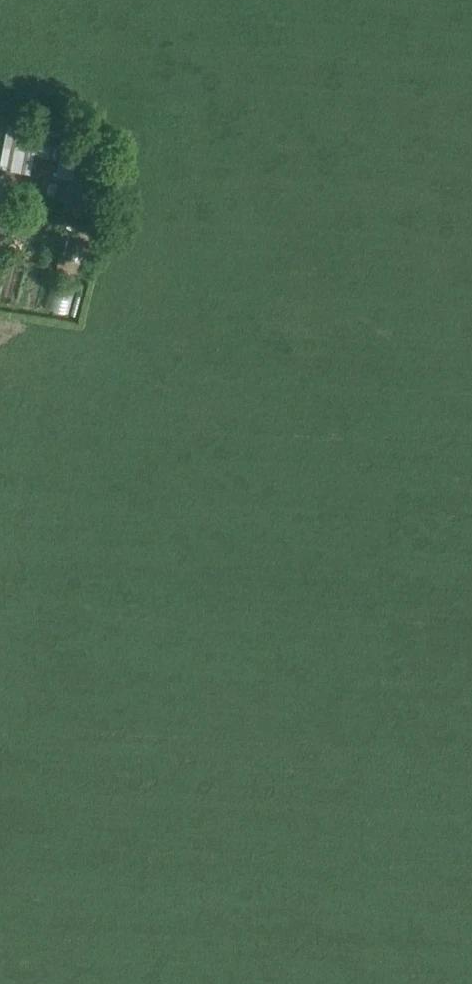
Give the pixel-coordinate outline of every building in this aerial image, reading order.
[(79,160),(83,139),(9,125),(0,166),(32,170),(34,154),(77,162),(65,206),(97,215),(110,168),(79,160)] [(68,214),(62,224),(76,232),(82,222),(68,214)] [(59,256),(57,267),(58,267),(57,271),(67,274),(71,259),(81,261),(82,254),(63,249),(61,257),(59,256)]
